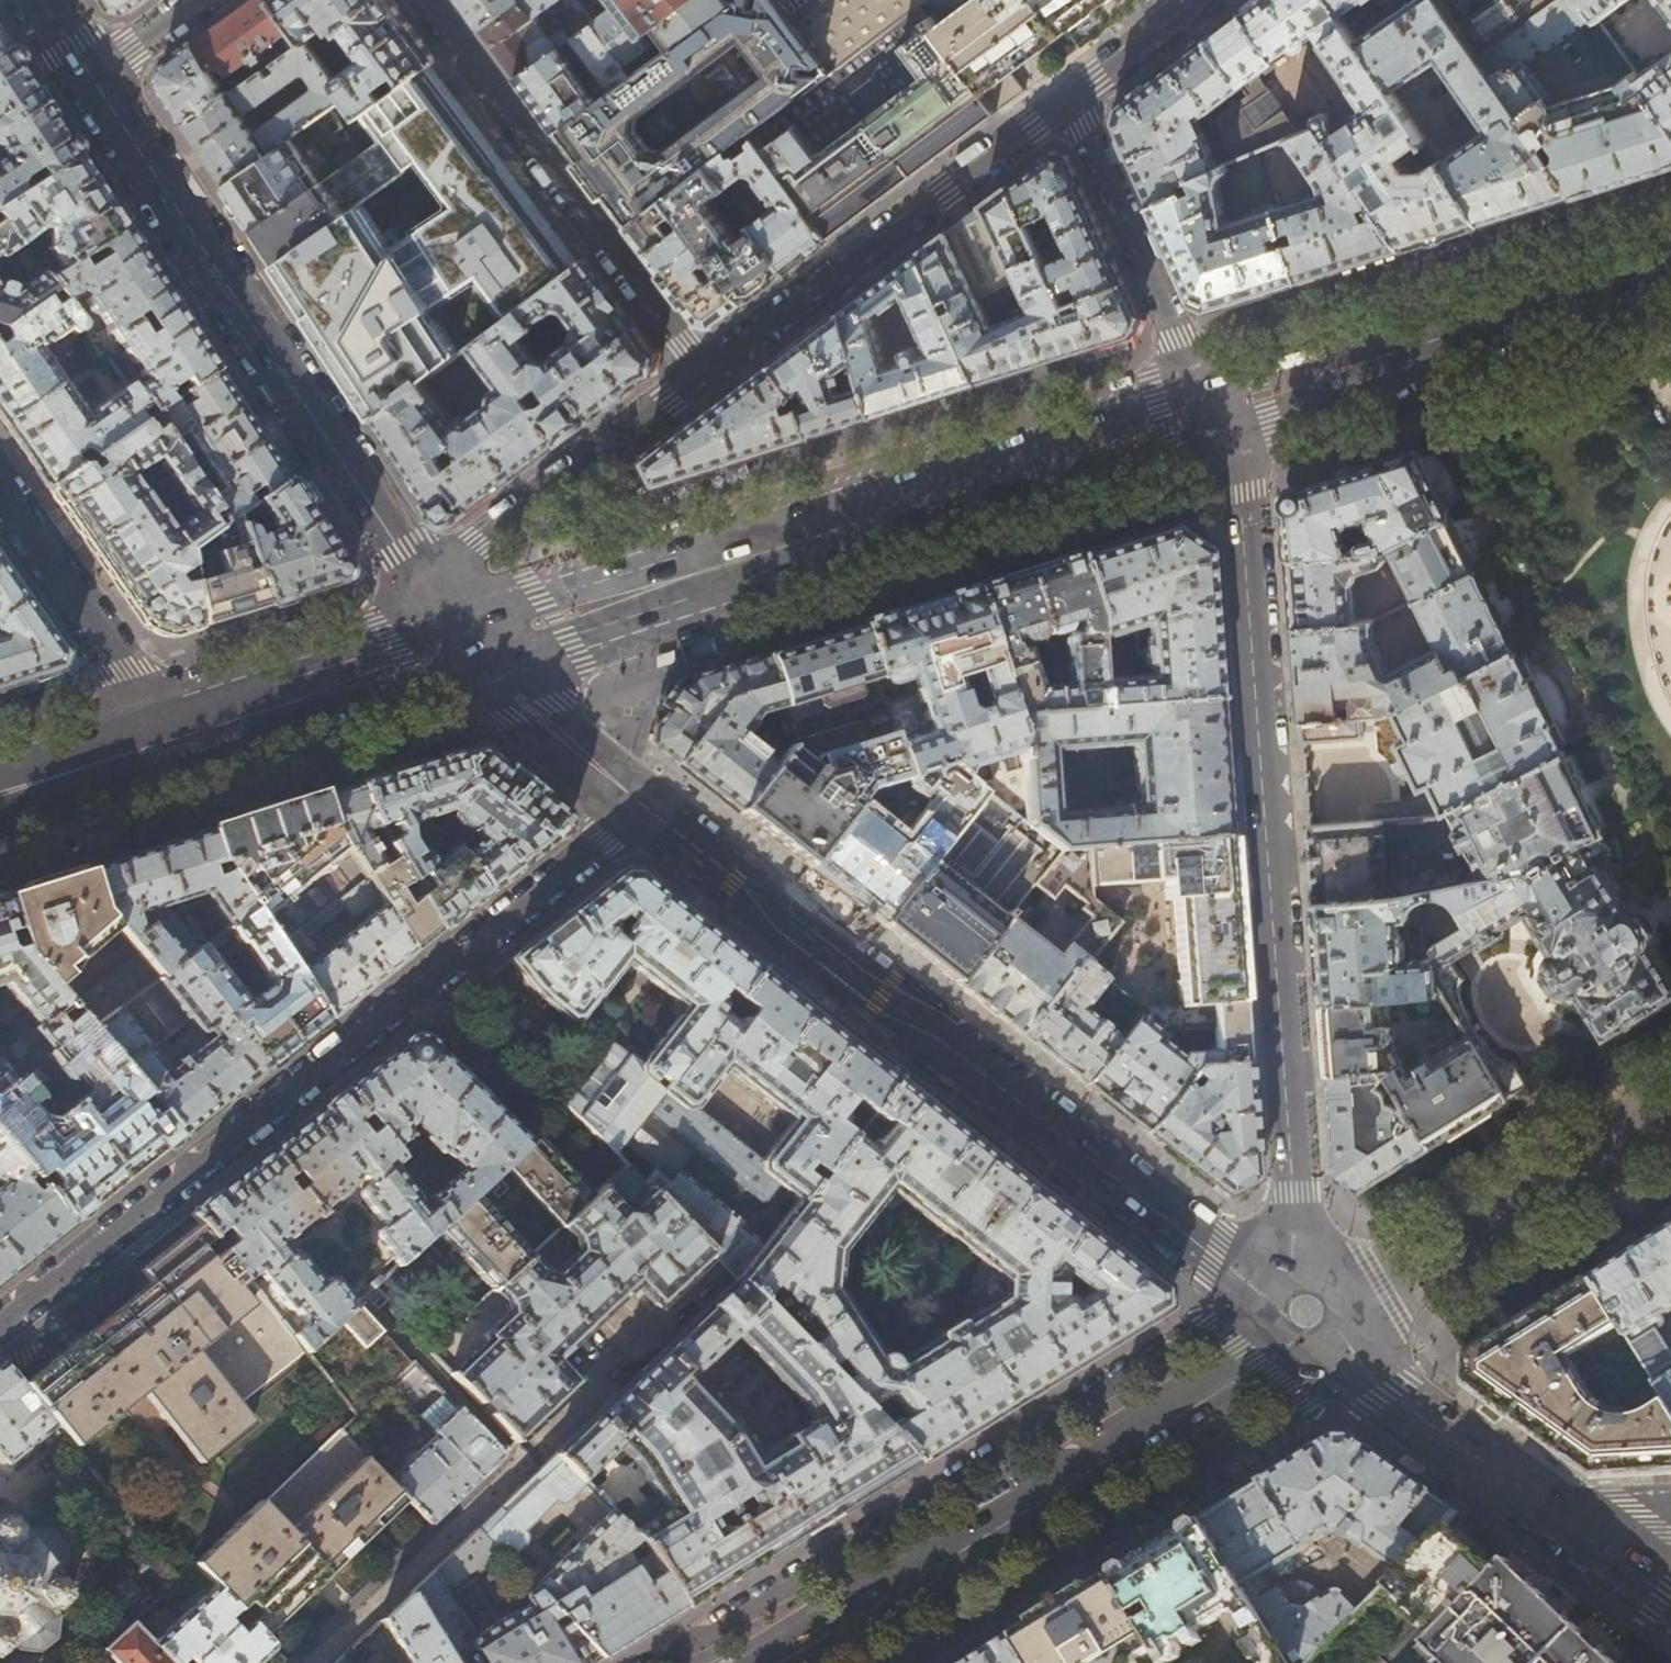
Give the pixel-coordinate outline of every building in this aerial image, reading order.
[(101,7),(106,8),(109,5),(106,0),(96,0),(101,7)] [(109,5),(111,8),(127,11),(143,0),(106,0),(109,5)] [(305,40),(276,0),(255,0),(235,14),(194,44),(211,69),(212,68),(213,68),(215,67),(217,67),(221,67),(223,68),(225,69),(226,70),(228,72),(229,73),(259,52),(264,58),(270,54),(265,48),(278,38),(288,52),(305,40)] [(305,40),(306,41),(321,30),(317,23),(325,17),(337,35),(343,31),(348,38),(343,43),(351,54),(357,50),(362,57),(334,79),(348,96),(360,112),(361,114),(385,96),(379,87),(397,74),(404,82),(429,65),(436,60),(394,3),(391,0),(276,0),(305,40)] [(480,28),(519,0),(459,0),(480,28)] [(560,0),(519,0),(480,28),(498,53),(516,77),(594,25),(585,13),(568,24),(562,17),(552,24),(547,34),(535,18),(560,0)] [(660,56),(632,75),(556,129),(557,131),(592,177),(628,226),(667,196),(711,163),(730,149),(755,130),(754,129),(802,93),(828,73),(774,0),(738,0),(660,56)] [(585,13),(594,25),(625,66),(652,45),(620,3),(600,18),(595,11),(597,10),(589,0),(575,0),(585,13)] [(620,3),(652,45),(660,56),(738,0),(618,0),(620,3)] [(828,73),(832,70),(834,70),(918,7),(997,112),(1025,91),(1012,73),(1016,70),(1028,61),(1072,28),(1085,45),(1146,0),(774,0),(828,73)] [(1330,0),(1255,0),(1224,23),(1206,37),(1241,85),(1240,86),(1247,96),(1217,119),(1226,139),(1235,160),(1290,138),(1319,126),(1317,123),(1317,121),(1317,118),(1317,115),(1320,113),(1320,112),(1319,111),(1299,124),(1295,125),(1293,125),(1292,124),(1291,124),(1290,122),(1290,120),(1268,89),(1268,88),(1261,79),(1260,79),(1259,77),(1258,75),(1259,73),(1261,71),(1294,48),(1295,49),(1297,50),(1298,50),(1299,50),(1299,49),(1300,50),(1308,45),(1307,44),(1308,43),(1308,42),(1308,41),(1308,40),(1319,32),(1326,41),(1347,26),(1340,15),(1330,0)] [(1340,15),(1361,0),(1330,0),(1340,15)] [(1441,0),(1411,0),(1364,33),(1356,20),(1347,26),(1392,91),(1437,59),(1486,128),(1439,161),(1481,223),(1528,208),(1576,193),(1479,55),(1458,25),(1441,0)] [(1522,8),(1516,0),(1494,0),(1458,25),(1479,55),(1557,0),(1531,0),(1522,8)] [(1596,15),(1584,0),(1557,0),(1479,55),(1576,193),(1635,174),(1670,163),(1670,120),(1640,76),(1634,70),(1618,82),(1566,97),(1562,88),(1547,92),(1525,61),(1539,52),(1542,53),(1596,15)] [(1596,15),(1599,20),(1625,0),(1584,0),(1596,15)] [(1670,15),(1670,0),(1659,0),(1670,15)] [(918,7),(834,70),(913,175),(933,158),(972,130),(997,112),(918,7)] [(555,130),(556,129),(632,75),(625,66),(594,25),(516,77),(536,103),(555,130)] [(1320,113),(1317,115),(1317,118),(1317,121),(1317,123),(1319,126),(1372,202),(1379,213),(1403,247),(1441,235),(1481,223),(1439,161),(1392,91),(1347,26),(1326,41),(1324,42),(1325,43),(1323,43),(1365,105),(1336,124),(1332,119),(1332,116),(1330,114),(1329,113),(1327,111),(1322,111),(1320,112),(1320,113)] [(1241,85),(1206,37),(1149,80),(1117,104),(1112,120),(1131,162),(1150,205),(1185,190),(1181,182),(1187,179),(1180,178),(1177,170),(1187,166),(1192,177),(1193,177),(1227,163),(1235,160),(1226,139),(1211,146),(1199,117),(1240,86),(1241,85)] [(306,41),(305,40),(288,52),(239,87),(228,94),(187,123),(205,151),(225,183),(348,96),(334,79),(331,74),(314,52),(306,41)] [(211,69),(194,44),(180,54),(163,66),(160,82),(169,96),(187,123),(228,94),(212,68),(211,69)] [(322,46),(314,52),(331,74),(338,68),(322,46)] [(8,49),(0,54),(0,153),(2,157),(0,161),(0,207),(79,158),(66,139),(43,103),(8,49)] [(1640,76),(1670,120),(1670,53),(1640,76)] [(429,65),(404,82),(385,96),(361,114),(369,125),(381,141),(404,172),(436,215),(505,166),(468,115),(429,65)] [(913,175),(834,70),(832,70),(828,73),(802,93),(882,198),(897,187),(913,175)] [(882,198),(802,93),(754,129),(755,130),(758,134),(830,237),(856,218),(882,198)] [(369,125),(357,134),(348,122),(360,112),(348,96),(225,183),(239,204),(255,229),(381,141),(369,125)] [(1372,202),(1319,126),(1290,138),(1321,191),(1277,204),(1285,230),(1295,227),(1298,239),(1288,242),(1300,280),(1347,265),(1403,247),(1379,213),(1365,217),(1362,205),(1372,202)] [(733,153),(730,149),(711,163),(728,186),(746,173),(752,173),(776,205),(753,222),(787,270),(808,254),(830,237),(758,134),(752,138),(752,141),(754,144),(742,154),(740,152),(736,151),(733,153)] [(276,261),(404,172),(381,141),(255,229),(266,245),(276,261)] [(1010,184),(1028,224),(1032,223),(1031,220),(1051,213),(1060,231),(1058,233),(1059,234),(1060,233),(1069,253),(1046,264),(1059,292),(1061,290),(1061,289),(1076,283),(1082,296),(1085,295),(1123,282),(1096,219),(1068,156),(1053,152),(1031,168),(1010,184)] [(0,207),(0,223),(1,223),(34,266),(41,275),(46,282),(126,230),(102,195),(79,158),(0,207)] [(732,192),(728,186),(711,163),(667,196),(744,302),(763,287),(787,270),(753,222),(749,216),(732,192)] [(1227,163),(1193,177),(1197,187),(1187,192),(1186,189),(1185,190),(1150,205),(1170,254),(1193,303),(1208,309),(1248,297),(1300,280),(1288,242),(1276,246),(1272,233),(1285,230),(1277,204),(1232,218),(1225,177),(1225,174),(1226,173),(1229,169),(1227,163)] [(436,215),(404,172),(276,261),(287,278),(339,358),(367,403),(418,364),(428,377),(473,343),(578,264),(541,214),(505,166),(436,215)] [(1059,292),(1046,264),(1041,252),(1033,234),(1028,224),(1010,184),(964,218),(919,253),(979,381),(1052,358),(1071,352),(1126,335),(1133,333),(1139,318),(1132,300),(1123,282),(1085,295),(1088,306),(1070,312),(1066,302),(1064,303),(1059,292)] [(738,188),(732,192),(749,216),(756,211),(756,208),(741,188),(738,188)] [(744,302),(667,196),(628,226),(664,273),(698,319),(717,322),(730,312),(744,302)] [(0,224),(0,259),(1,259),(3,259),(4,259),(5,258),(5,257),(14,251),(17,256),(16,257),(27,271),(34,266),(1,223),(0,224)] [(177,309),(126,230),(46,282),(55,292),(65,306),(81,296),(92,313),(101,315),(108,327),(91,339),(100,350),(137,325),(141,331),(177,309)] [(1037,233),(1033,234),(1041,252),(1045,250),(1046,247),(1044,243),(1046,242),(1044,237),(1042,237),(1040,234),(1037,233)] [(979,381),(919,253),(880,282),(842,311),(857,359),(861,372),(874,415),(925,398),(979,381)] [(460,415),(456,419),(428,377),(418,364),(367,403),(401,452),(409,465),(441,514),(458,517),(545,451),(631,386),(649,373),(653,370),(655,354),(620,306),(585,259),(578,264),(473,343),(503,383),(496,389),(495,390),(494,392),(493,394),(493,395),(493,396),(493,398),(493,399),(494,400),(492,402),(491,402),(490,402),(488,402),(485,404),(480,407),(478,408),(477,410),(477,411),(476,412),(476,414),(473,416),(473,415),(472,414),(470,414),(469,413),(467,413),(466,413),(464,413),(463,414),(462,414),(460,415)] [(55,292),(46,282),(41,275),(11,295),(11,294),(11,293),(10,292),(9,291),(2,290),(1,290),(0,290),(0,291),(0,331),(55,292)] [(65,306),(55,292),(0,331),(0,418),(4,424),(62,383),(36,346),(41,343),(42,344),(49,346),(69,331),(70,333),(71,334),(72,335),(74,336),(76,336),(77,336),(79,336),(80,335),(82,335),(83,334),(84,333),(85,331),(65,306)] [(194,336),(177,309),(141,331),(137,325),(100,350),(107,360),(123,350),(127,356),(135,363),(142,376),(146,383),(132,392),(144,407),(151,416),(172,402),(182,395),(217,370),(194,336)] [(834,374),(857,359),(842,311),(804,338),(773,362),(796,393),(804,387),(810,398),(801,402),(802,406),(811,434),(842,424),(874,415),(861,372),(837,380),(834,374)] [(1075,365),(1130,348),(1126,335),(1071,352),(1075,365)] [(786,400),(796,393),(773,362),(710,410),(645,458),(657,483),(744,456),(760,451),(811,434),(802,406),(789,411),(786,400)] [(237,388),(223,366),(217,370),(231,392),(237,388)] [(231,392),(217,370),(182,395),(188,404),(178,411),(172,402),(151,416),(160,428),(178,457),(189,450),(175,429),(185,422),(231,493),(211,506),(224,526),(233,519),(251,506),(245,497),(258,489),(263,497),(288,479),(237,402),(231,392)] [(634,390),(652,377),(649,373),(631,386),(634,390)] [(134,413),(144,407),(132,392),(127,384),(91,410),(90,413),(93,416),(87,420),(62,383),(4,424),(27,457),(49,488),(141,423),(134,413)] [(151,434),(143,422),(141,423),(49,488),(99,561),(145,627),(171,636),(180,633),(200,627),(187,553),(224,526),(211,506),(178,457),(160,428),(151,434)] [(1289,492),(1287,495),(1286,498),(1286,501),(1287,504),(1288,524),(1290,558),(1379,549),(1381,548),(1387,545),(1449,516),(1448,512),(1448,511),(1449,510),(1450,509),(1450,508),(1450,507),(1450,506),(1445,495),(1444,494),(1443,494),(1441,494),(1440,494),(1439,494),(1436,489),(1437,489),(1419,452),(1418,450),(1378,463),(1297,489),(1294,489),(1290,491),(1289,492)] [(343,564),(341,563),(340,562),(341,561),(310,513),(288,479),(263,497),(251,506),(233,519),(267,606),(281,601),(324,588),(339,584),(343,582),(345,579),(346,575),(346,573),(346,569),(345,567),(343,564)] [(1475,570),(1473,565),(1451,521),(1449,516),(1387,545),(1414,600),(1416,600),(1475,570)] [(187,553),(200,627),(234,616),(267,606),(233,519),(224,526),(187,553)] [(1093,620),(1095,642),(1141,631),(1145,679),(1098,682),(1099,696),(1101,711),(1219,701),(1214,633),(1208,551),(1171,528),(1128,541),(1075,558),(1093,620)] [(1386,557),(1381,548),(1379,549),(1290,558),(1293,592),(1295,626),(1356,621),(1353,582),(1356,581),(1358,580),(1359,578),(1360,577),(1360,574),(1359,572),(1383,563),(1386,557)] [(1050,566),(1023,575),(1041,635),(1061,629),(1064,629),(1065,628),(1066,626),(1067,624),(1073,622),(1075,632),(1067,635),(1065,636),(1062,638),(1062,641),(1062,643),(1065,690),(1053,691),(1054,715),(1090,712),(1089,696),(1099,696),(1098,682),(1095,642),(1093,620),(1075,558),(1050,566)] [(60,671),(65,656),(26,599),(0,562),(0,690),(60,671)] [(1514,648),(1480,579),(1475,570),(1416,600),(1423,615),(1438,645),(1455,679),(1514,649),(1514,648)] [(999,582),(971,591),(1010,718),(1054,715),(1053,691),(1039,692),(1026,653),(1025,651),(1023,650),(1020,650),(1018,650),(1010,652),(1007,642),(1014,640),(1015,641),(1016,641),(1018,642),(1020,642),(1041,635),(1023,575),(999,582)] [(931,772),(929,765),(946,759),(949,767),(985,795),(1003,810),(1023,803),(1018,743),(1010,718),(971,591),(917,608),(859,626),(888,716),(908,779),(917,776),(919,776),(931,772)] [(309,619),(293,624),(296,632),(311,627),(309,619)] [(1373,619),(1356,621),(1295,626),(1299,669),(1302,719),(1358,714),(1385,712),(1394,708),(1455,679),(1438,645),(1390,668),(1374,637),(1373,619)] [(822,638),(767,655),(777,688),(783,709),(795,744),(888,716),(859,626),(822,638)] [(1565,753),(1562,748),(1558,738),(1551,725),(1552,724),(1529,677),(1528,677),(1523,667),(1519,658),(1514,649),(1455,679),(1394,708),(1408,738),(1399,742),(1420,786),(1429,782),(1444,811),(1450,808),(1565,753)] [(727,703),(777,688),(767,655),(722,670),(668,687),(659,699),(651,743),(677,765),(727,703)] [(757,717),(783,709),(777,688),(727,703),(677,765),(712,792),(739,813),(774,771),(759,760),(764,753),(742,737),(757,717)] [(1054,715),(1010,718),(1018,743),(1023,803),(1025,827),(1059,854),(1061,853),(1084,850),(1229,839),(1224,773),(1219,701),(1101,711),(1090,712),(1054,715)] [(1360,736),(1358,714),(1302,719),(1304,741),(1360,736)] [(908,779),(888,716),(795,744),(774,771),(739,813),(773,840),(808,868),(870,792),(876,790),(908,779)] [(387,821),(395,833),(394,839),(385,845),(393,858),(439,931),(525,863),(556,838),(564,827),(563,826),(564,815),(516,776),(478,747),(401,771),(358,784),(367,815),(375,828),(387,821)] [(1586,795),(1581,786),(1565,753),(1450,808),(1460,827),(1456,829),(1465,849),(1470,846),(1481,869),(1485,877),(1516,871),(1528,868),(1545,860),(1596,835),(1603,831),(1590,804),(1586,795)] [(949,767),(931,772),(919,776),(917,776),(916,778),(915,780),(914,783),(915,787),(917,789),(920,791),(923,791),(926,790),(928,789),(940,798),(904,844),(860,810),(865,804),(868,806),(876,796),(876,790),(870,792),(808,868),(849,900),(881,925),(985,795),(949,767)] [(342,790),(321,796),(334,830),(363,876),(384,864),(375,849),(384,843),(375,828),(367,815),(358,784),(342,790)] [(1025,827),(1003,810),(985,795),(881,925),(922,957),(955,983),(1007,920),(1033,887),(1059,854),(1025,827)] [(242,821),(209,831),(218,862),(251,911),(277,948),(320,913),(337,900),(363,878),(363,876),(334,830),(321,796),(298,804),(242,821)] [(1428,888),(1485,877),(1481,869),(1468,872),(1466,872),(1465,872),(1464,870),(1464,869),(1402,881),(1401,881),(1400,880),(1388,881),(1383,820),(1310,826),(1313,863),(1316,901),(1398,894),(1427,888),(1428,888)] [(185,839),(150,850),(159,878),(168,875),(177,903),(178,906),(184,914),(197,904),(194,897),(203,894),(227,928),(251,911),(218,862),(209,831),(185,839)] [(1598,835),(1596,835),(1545,860),(1561,886),(1597,864),(1600,864),(1604,862),(1607,859),(1609,857),(1610,853),(1611,849),(1610,845),(1609,843),(1606,839),(1604,837),(1601,836),(1598,835)] [(1229,839),(1084,850),(1089,901),(1095,906),(1094,888),(1163,883),(1164,894),(1159,894),(1159,901),(1164,901),(1164,903),(1173,903),(1181,1008),(1241,1003),(1236,924),(1229,839)] [(123,859),(89,869),(103,912),(118,929),(139,953),(160,978),(182,962),(186,959),(156,924),(144,928),(140,915),(177,903),(168,875),(159,878),(150,850),(123,859)] [(1061,853),(1059,854),(1033,887),(1051,901),(1062,888),(1084,905),(1080,911),(1089,918),(1056,959),(1007,920),(955,983),(987,1009),(1019,1034),(1079,960),(1086,965),(1118,924),(1095,906),(1089,901),(1084,850),(1061,853)] [(439,931),(393,858),(384,864),(363,876),(363,878),(411,953),(423,944),(439,931)] [(1561,886),(1545,860),(1528,868),(1536,880),(1525,886),(1516,871),(1485,877),(1428,888),(1430,896),(1436,895),(1440,896),(1448,898),(1455,904),(1467,924),(1464,931),(1435,950),(1436,958),(1437,958),(1438,967),(1451,959),(1477,943),(1480,947),(1503,933),(1501,930),(1500,928),(1526,913),(1523,909),(1561,886)] [(1561,886),(1523,909),(1526,913),(1553,955),(1549,959),(1547,962),(1546,965),(1545,970),(1546,972),(1544,973),(1555,991),(1557,990),(1559,991),(1563,993),(1569,994),(1572,993),(1575,992),(1603,1037),(1670,996),(1670,985),(1648,947),(1650,945),(1652,942),(1652,935),(1639,913),(1636,911),(1634,910),(1631,909),(1627,909),(1625,910),(1597,864),(1561,886)] [(55,880),(5,896),(23,954),(51,986),(118,929),(103,912),(89,869),(55,880)] [(508,960),(533,987),(532,988),(550,1006),(551,1005),(570,1020),(578,1019),(618,970),(676,1018),(640,1063),(606,1036),(558,1097),(568,1106),(616,1155),(662,1094),(661,1093),(759,968),(704,924),(636,871),(619,871),(508,960)] [(411,953),(363,878),(337,900),(350,915),(355,911),(357,914),(361,911),(366,918),(301,969),(297,962),(309,951),(313,949),(303,938),(325,920),(320,913),(277,948),(327,1020),(372,984),(411,953)] [(1398,894),(1316,901),(1320,948),(1324,1000),(1389,994),(1438,990),(1428,896),(1427,888),(1398,894)] [(1428,888),(1427,888),(1428,896),(1438,990),(1440,990),(1438,967),(1437,958),(1436,958),(1435,950),(1464,931),(1467,924),(1455,904),(1448,898),(1440,896),(1436,895),(1430,896),(1428,888)] [(2,985),(36,1025),(52,1015),(65,1003),(51,986),(23,954),(5,896),(0,898),(0,986),(2,985)] [(277,948),(251,911),(227,928),(226,929),(238,944),(244,944),(268,977),(268,987),(254,999),(245,1000),(202,947),(186,959),(182,962),(266,1069),(302,1040),(327,1020),(277,948)] [(90,1030),(160,978),(139,953),(69,1007),(75,1014),(90,1030)] [(1451,959),(1438,967),(1440,990),(1443,990),(1469,1033),(1509,1096),(1528,1084),(1513,1059),(1494,1048),(1479,1033),(1469,1014),(1464,997),(1464,978),(1451,959)] [(1106,981),(1086,965),(1079,960),(1019,1034),(1049,1058),(1084,1085),(1120,1042),(1083,1011),(1106,981)] [(227,1100),(266,1069),(182,962),(160,978),(90,1030),(141,1090),(143,1092),(158,1109),(181,1137),(227,1100)] [(851,1098),(868,1112),(897,1077),(850,1040),(759,968),(661,1093),(662,1094),(616,1155),(627,1166),(626,1167),(713,1256),(735,1279),(763,1244),(743,1228),(745,1225),(679,1171),(696,1150),(762,1203),(767,1202),(780,1187),(797,1200),(812,1181),(802,1173),(809,1164),(819,1173),(850,1134),(834,1122),(851,1098)] [(1389,994),(1324,1000),(1326,1032),(1329,1071),(1384,1065),(1404,1064),(1394,1048),(1393,1038),(1396,1037),(1395,1021),(1392,1021),(1389,994)] [(1241,1003),(1181,1008),(1144,1011),(1137,1020),(1161,1039),(1169,1029),(1212,1025),(1214,1054),(1215,1067),(1246,1064),(1241,1003)] [(133,1102),(143,1092),(141,1090),(90,1030),(75,1014),(62,1026),(52,1015),(36,1025),(31,1030),(62,1066),(67,1061),(75,1069),(77,1067),(90,1082),(89,1098),(54,1125),(39,1124),(19,1102),(25,1097),(9,1079),(0,1086),(0,1138),(35,1178),(45,1170),(56,1181),(55,1187),(57,1189),(50,1195),(74,1223),(134,1175),(181,1137),(158,1109),(151,1115),(146,1109),(142,1112),(133,1102)] [(1158,1043),(1161,1039),(1137,1020),(1120,1042),(1084,1085),(1111,1107),(1144,1133),(1183,1087),(1192,1075),(1197,1069),(1215,1067),(1214,1054),(1193,1055),(1186,1065),(1158,1043)] [(528,1144),(449,1064),(448,1065),(435,1051),(432,1051),(432,1048),(431,1044),(429,1041),(426,1038),(423,1035),(416,1033),(414,1033),(411,1034),(406,1036),(405,1037),(402,1041),(401,1044),(400,1046),(379,1063),(345,1090),(391,1149),(405,1139),(406,1133),(403,1129),(411,1123),(424,1135),(422,1138),(423,1141),(436,1154),(437,1155),(439,1155),(441,1154),(442,1154),(458,1170),(430,1197),(447,1219),(529,1146),(528,1144)] [(1408,1070),(1404,1064),(1384,1065),(1388,1073),(1408,1106),(1432,1144),(1509,1096),(1469,1033),(1430,1057),(1427,1053),(1413,1061),(1416,1065),(1408,1070)] [(1250,1111),(1246,1064),(1215,1067),(1197,1069),(1192,1075),(1201,1082),(1191,1094),(1183,1087),(1144,1133),(1182,1163),(1225,1197),(1255,1181),(1250,1111)] [(1388,1073),(1384,1065),(1329,1071),(1332,1110),(1337,1175),(1361,1187),(1432,1144),(1408,1106),(1407,1105),(1404,1104),(1401,1104),(1398,1105),(1396,1107),(1388,1105),(1389,1102),(1390,1099),(1388,1093),(1385,1089),(1384,1087),(1381,1085),(1388,1073)] [(9,1079),(0,1069),(0,1086),(9,1079)] [(796,1341),(915,1464),(1012,1403),(958,1325),(957,1324),(956,1323),(954,1323),(937,1334),(937,1338),(896,1363),(890,1354),(890,1353),(889,1352),(888,1352),(886,1351),(885,1351),(884,1351),(884,1352),(879,1354),(834,1288),(838,1253),(888,1188),(953,1240),(1007,1164),(957,1124),(897,1077),(868,1112),(881,1122),(884,1122),(887,1125),(873,1143),(870,1141),(868,1141),(865,1142),(863,1144),(850,1134),(819,1173),(829,1180),(822,1189),(812,1181),(797,1200),(763,1244),(735,1279),(736,1280),(759,1303),(765,1296),(798,1321),(806,1334),(796,1341)] [(351,1183),(353,1179),(353,1177),(360,1179),(364,1184),(359,1188),(357,1191),(357,1195),(357,1197),(381,1225),(374,1231),(374,1237),(398,1263),(438,1228),(447,1219),(430,1197),(417,1181),(404,1164),(391,1149),(345,1090),(311,1118),(270,1150),(224,1187),(190,1214),(198,1224),(303,1350),(353,1304),(332,1278),(327,1278),(319,1284),(295,1256),(292,1254),(289,1253),(287,1254),(283,1256),(281,1257),(274,1249),(274,1245),(280,1240),(286,1241),(298,1231),(298,1226),(332,1200),(337,1201),(348,1193),(348,1187),(350,1185),(351,1183)] [(568,1106),(528,1144),(529,1146),(447,1219),(438,1228),(495,1288),(527,1258),(560,1228),(626,1167),(627,1166),(616,1155),(568,1106)] [(3,1184),(0,1186),(0,1282),(29,1259),(74,1223),(50,1195),(40,1202),(33,1195),(43,1187),(35,1178),(0,1138),(0,1182),(3,1184)] [(412,1158),(404,1164),(417,1181),(426,1174),(412,1158)] [(1007,1164),(953,1240),(986,1266),(984,1269),(981,1276),(980,1280),(979,1290),(980,1298),(982,1306),(984,1308),(958,1325),(1012,1403),(1039,1386),(1165,1309),(1164,1289),(1091,1231),(1007,1164)] [(634,1286),(657,1309),(713,1256),(626,1167),(560,1228),(571,1240),(575,1252),(552,1274),(548,1272),(546,1271),(542,1271),(539,1271),(527,1258),(495,1288),(491,1291),(504,1304),(506,1314),(482,1338),(485,1342),(449,1374),(515,1443),(579,1383),(557,1359),(634,1286)] [(304,1351),(303,1350),(198,1224),(160,1255),(139,1272),(149,1284),(117,1309),(22,1385),(56,1426),(76,1451),(146,1396),(203,1470),(255,1430),(236,1404),(304,1351)] [(1627,1338),(1656,1386),(1670,1377),(1670,1341),(1658,1319),(1670,1311),(1670,1228),(1590,1278),(1618,1324),(1627,1338)] [(1618,1324),(1590,1278),(1466,1355),(1465,1382),(1523,1424),(1576,1463),(1592,1474),(1634,1472),(1670,1470),(1670,1410),(1664,1399),(1650,1409),(1643,1412),(1638,1414),(1633,1415),(1627,1416),(1622,1417),(1615,1416),(1609,1415),(1601,1411),(1596,1408),(1589,1403),(1587,1401),(1583,1397),(1580,1392),(1561,1360),(1618,1324)] [(796,1341),(759,1303),(736,1280),(663,1350),(690,1378),(734,1335),(799,1401),(811,1420),(755,1455),(803,1533),(823,1520),(915,1464),(796,1341)] [(738,1426),(690,1378),(663,1350),(553,1455),(584,1486),(628,1438),(642,1448),(675,1504),(631,1531),(645,1547),(683,1608),(726,1581),(791,1541),(803,1533),(755,1455),(738,1426)] [(56,1426),(22,1385),(4,1362),(0,1366),(0,1455),(8,1465),(56,1426)] [(1656,1386),(1664,1399),(1670,1410),(1670,1377),(1656,1386)] [(432,1432),(436,1437),(478,1479),(486,1471),(501,1457),(456,1409),(432,1432)] [(327,1576),(406,1501),(387,1481),(340,1429),(338,1427),(264,1501),(261,1499),(191,1564),(193,1566),(210,1584),(234,1609),(248,1624),(262,1638),(282,1619),(327,1576)] [(1290,1605),(1277,1585),(1269,1590),(1260,1575),(1301,1549),(1333,1530),(1347,1530),(1343,1535),(1361,1547),(1365,1542),(1400,1568),(1445,1523),(1456,1512),(1399,1470),(1360,1442),(1358,1440),(1356,1438),(1352,1437),(1347,1436),(1343,1436),(1338,1436),(1332,1437),(1276,1472),(1260,1482),(1199,1520),(1288,1662),(1306,1662),(1359,1609),(1341,1591),(1339,1590),(1336,1589),(1335,1589),(1304,1607),(1290,1605)] [(449,1506),(478,1479),(436,1437),(387,1481),(406,1501),(429,1525),(449,1506)] [(569,1500),(584,1486),(553,1455),(540,1467),(474,1529),(505,1564),(523,1548),(522,1546),(523,1544),(524,1541),(523,1537),(522,1534),(554,1501),(557,1503),(559,1503),(562,1504),(564,1503),(566,1502),(568,1503),(569,1500)] [(532,1590),(540,1599),(601,1659),(640,1634),(683,1608),(645,1547),(631,1531),(610,1507),(532,1590)] [(8,1649),(8,1644),(13,1645),(16,1650),(37,1652),(55,1638),(57,1617),(53,1612),(53,1609),(60,1609),(70,1601),(70,1589),(61,1578),(57,1578),(58,1575),(62,1570),(65,1548),(52,1532),(28,1529),(25,1532),(21,1531),(21,1528),(13,1516),(2,1516),(0,1517),(0,1655),(8,1649)] [(1111,1575),(1156,1648),(1165,1662),(1169,1662),(1179,1656),(1181,1647),(1179,1642),(1185,1638),(1191,1647),(1202,1640),(1197,1631),(1232,1609),(1236,1617),(1242,1617),(1246,1626),(1242,1629),(1241,1633),(1246,1641),(1246,1642),(1257,1661),(1259,1661),(1260,1662),(1288,1662),(1199,1520),(1153,1549),(1111,1575)] [(1606,1654),(1614,1646),(1598,1630),(1586,1619),(1578,1628),(1506,1559),(1495,1570),(1484,1560),(1476,1553),(1445,1523),(1400,1568),(1385,1584),(1417,1615),(1435,1632),(1424,1643),(1446,1662),(1615,1662),(1606,1654)] [(405,1595),(448,1662),(594,1662),(601,1659),(540,1599),(510,1617),(509,1616),(477,1635),(474,1629),(467,1632),(444,1595),(470,1578),(471,1578),(473,1576),(474,1576),(500,1559),(474,1529),(405,1595)] [(133,1565),(158,1596),(178,1579),(154,1549),(133,1565)] [(1012,1636),(1029,1662),(1131,1662),(1156,1648),(1111,1575),(1088,1589),(1080,1594),(1012,1636)] [(234,1609),(210,1584),(148,1641),(169,1662),(178,1662),(185,1657),(190,1662),(256,1662),(272,1648),(262,1638),(248,1624),(238,1633),(224,1619),(234,1609)] [(405,1595),(379,1619),(405,1662),(448,1662),(405,1595)] [(148,1641),(130,1622),(85,1662),(169,1662),(148,1641)] [(1012,1636),(973,1660),(969,1662),(1029,1662),(1012,1636)] [(342,1655),(333,1662),(346,1662),(342,1655)]
